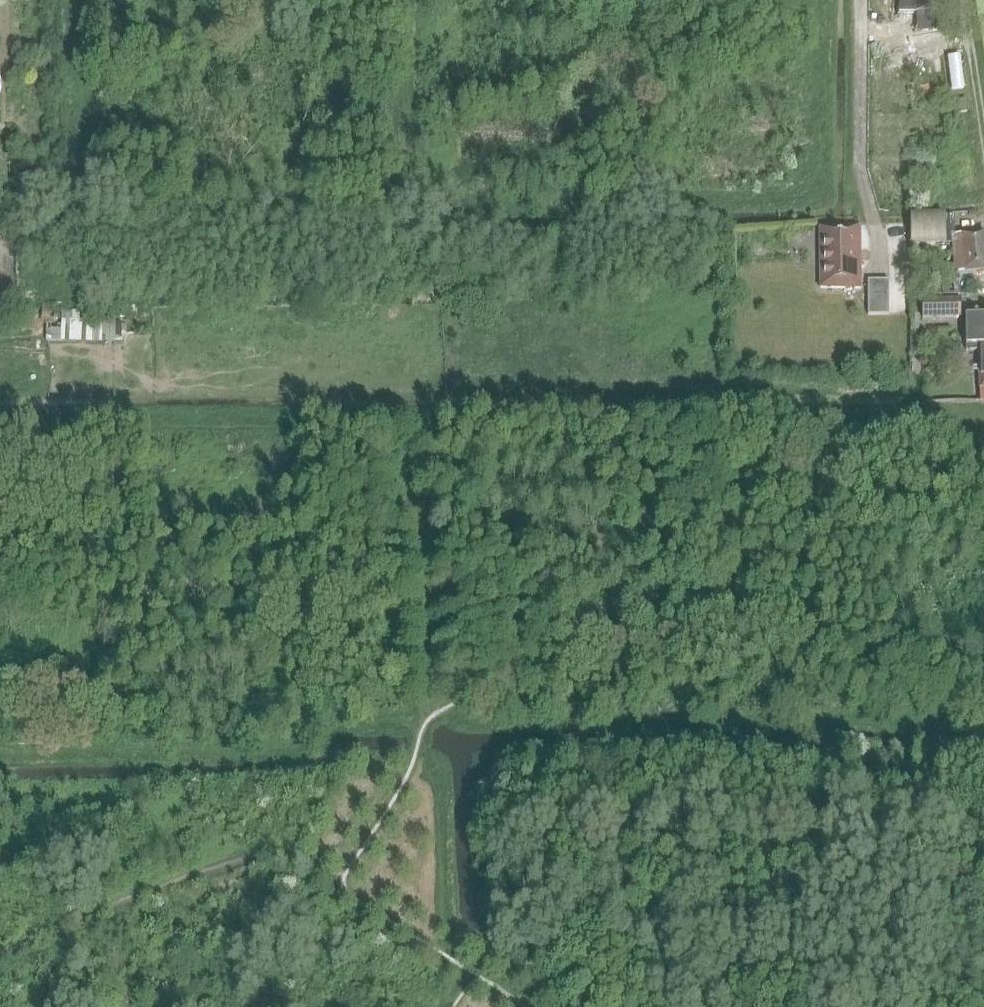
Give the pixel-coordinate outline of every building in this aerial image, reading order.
[(915,13),(929,13),(929,46),(941,46),(941,13),(937,13),(937,0),(899,0),(897,15),(898,15),(898,13),(915,13)] [(966,101),(955,102),(956,113),(967,112),(966,101)] [(951,235),(951,219),(945,218),(909,219),(910,245),(945,244),(952,243),(953,254),(983,251),(983,233),(951,235)] [(819,288),(861,289),(860,227),(819,227),(819,288)] [(953,254),(956,272),(983,270),(983,251),(953,254)] [(889,315),(889,280),(867,280),(868,315),(889,315)] [(960,317),(961,299),(923,299),(923,317),(960,317)] [(93,310),(41,308),(41,320),(61,321),(60,343),(113,344),(114,324),(93,323),(93,310)] [(967,317),(968,347),(977,346),(980,401),(983,401),(983,317),(967,317)]
